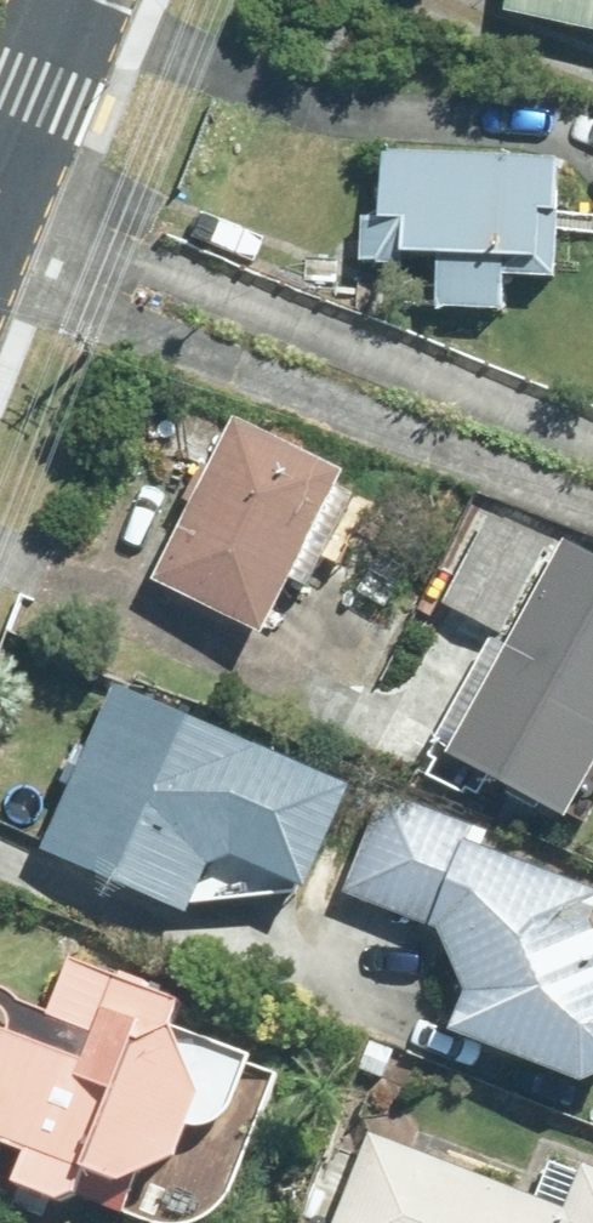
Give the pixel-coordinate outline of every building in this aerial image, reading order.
[(498,6),(592,25),(592,0),(499,0),(498,6)] [(549,152),(374,149),(373,212),(361,211),(361,260),(430,261),(429,302),(491,303),(492,268),(545,269),(549,152)] [(239,408),(158,573),(269,627),(298,569),(313,577),(335,531),(320,523),(350,462),(239,408)] [(493,508),(447,597),(503,627),(549,538),(493,508)] [(440,730),(570,802),(592,762),(592,543),(570,530),(509,638),(496,630),(440,730)] [(118,675),(50,839),(197,900),(297,887),(304,869),(316,874),(357,774),(118,675)] [(486,837),(492,822),(387,785),(352,884),(445,917),(473,973),(458,1016),(592,1064),(592,874),(486,837)] [(32,1137),(22,1166),(164,1222),(178,1222),(193,1219),(206,1212),(218,1203),(226,1193),(276,1068),(251,1057),(255,1044),(176,1012),(187,989),(78,946),(55,1003),(22,990),(13,982),(3,979),(0,978),(0,1124),(32,1137)] [(589,1156),(584,1167),(553,1154),(537,1191),(372,1129),(337,1222),(592,1222),(592,1158),(589,1156)] [(315,1178),(341,1189),(350,1168),(324,1157),(315,1178)]
